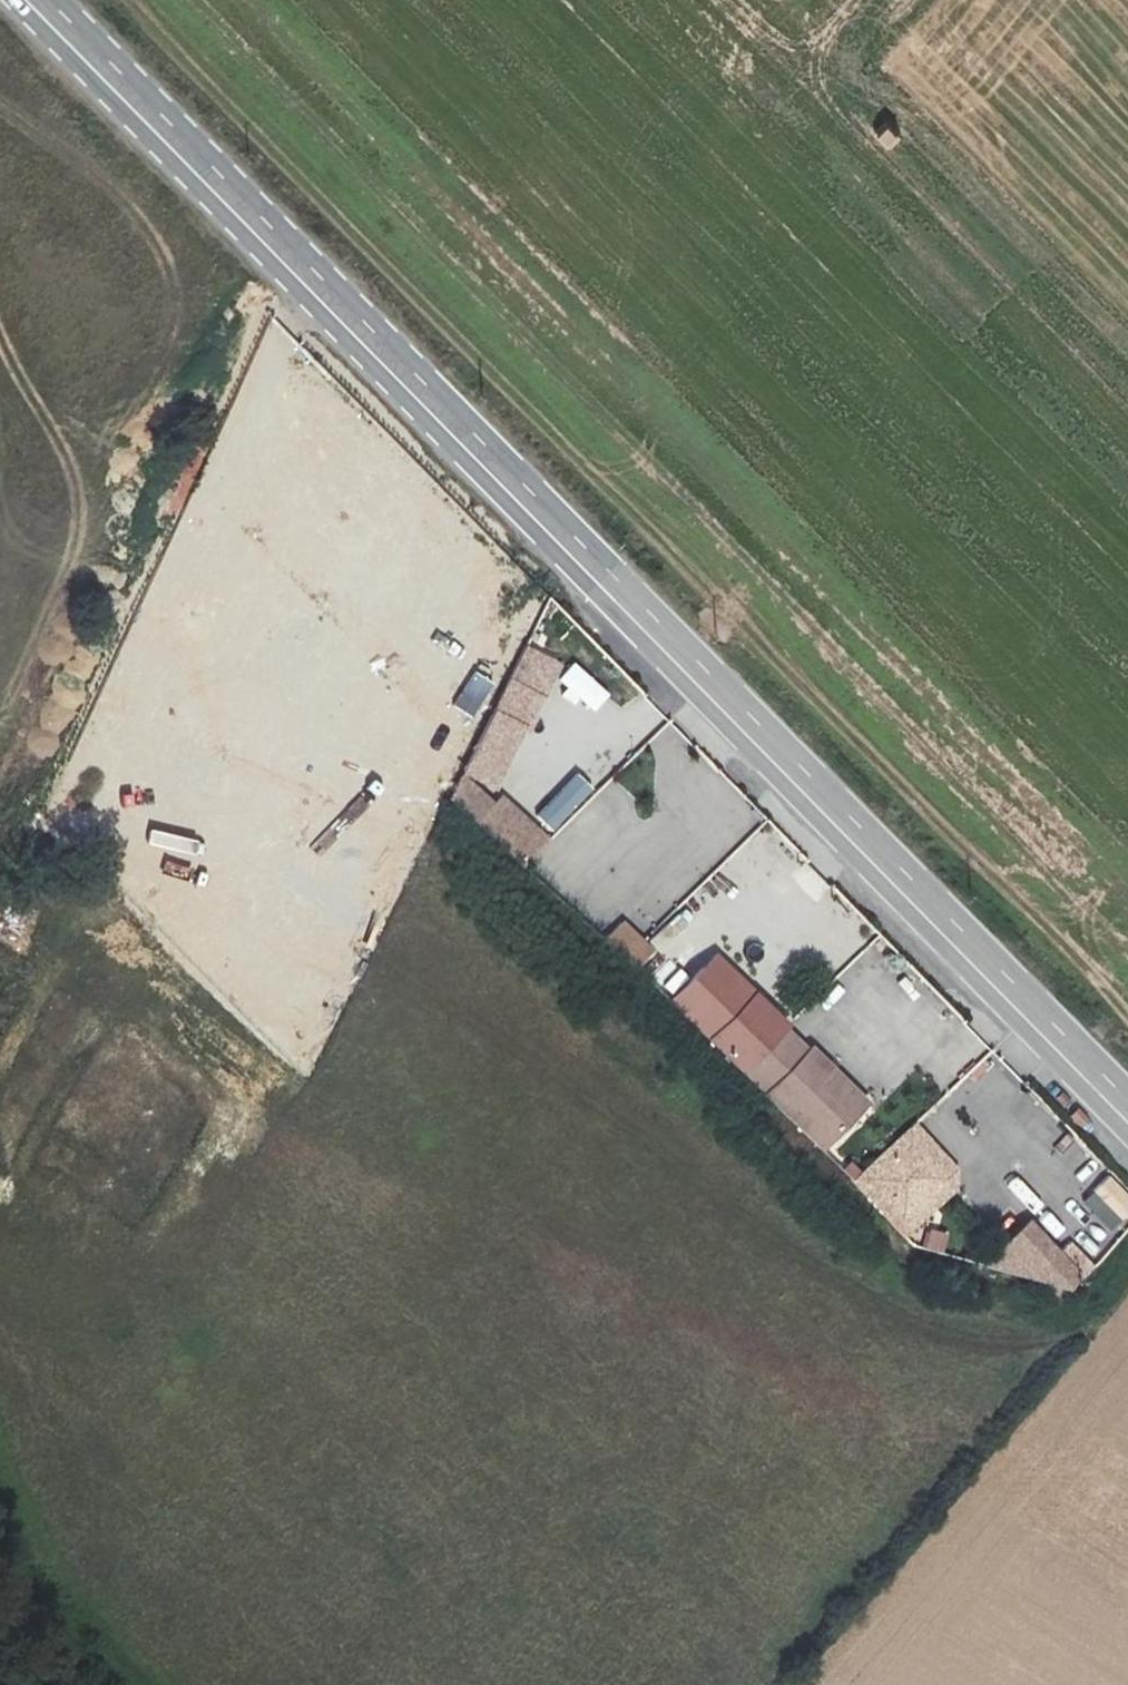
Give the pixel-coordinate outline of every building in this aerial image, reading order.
[(559,665),(525,649),(470,776),(499,790),(559,665)] [(545,837),(502,798),(487,815),(530,855),(545,837)] [(805,1042),(714,956),(676,996),(767,1081),(805,1042)] [(876,970),(906,1000),(917,990),(887,959),(876,970)] [(867,1100),(811,1046),(778,1091),(829,1139),(867,1100)] [(919,1134),(874,1174),(921,1226),(966,1186),(919,1134)] [(1051,1304),(1083,1268),(1028,1219),(996,1256),(1051,1304)]
